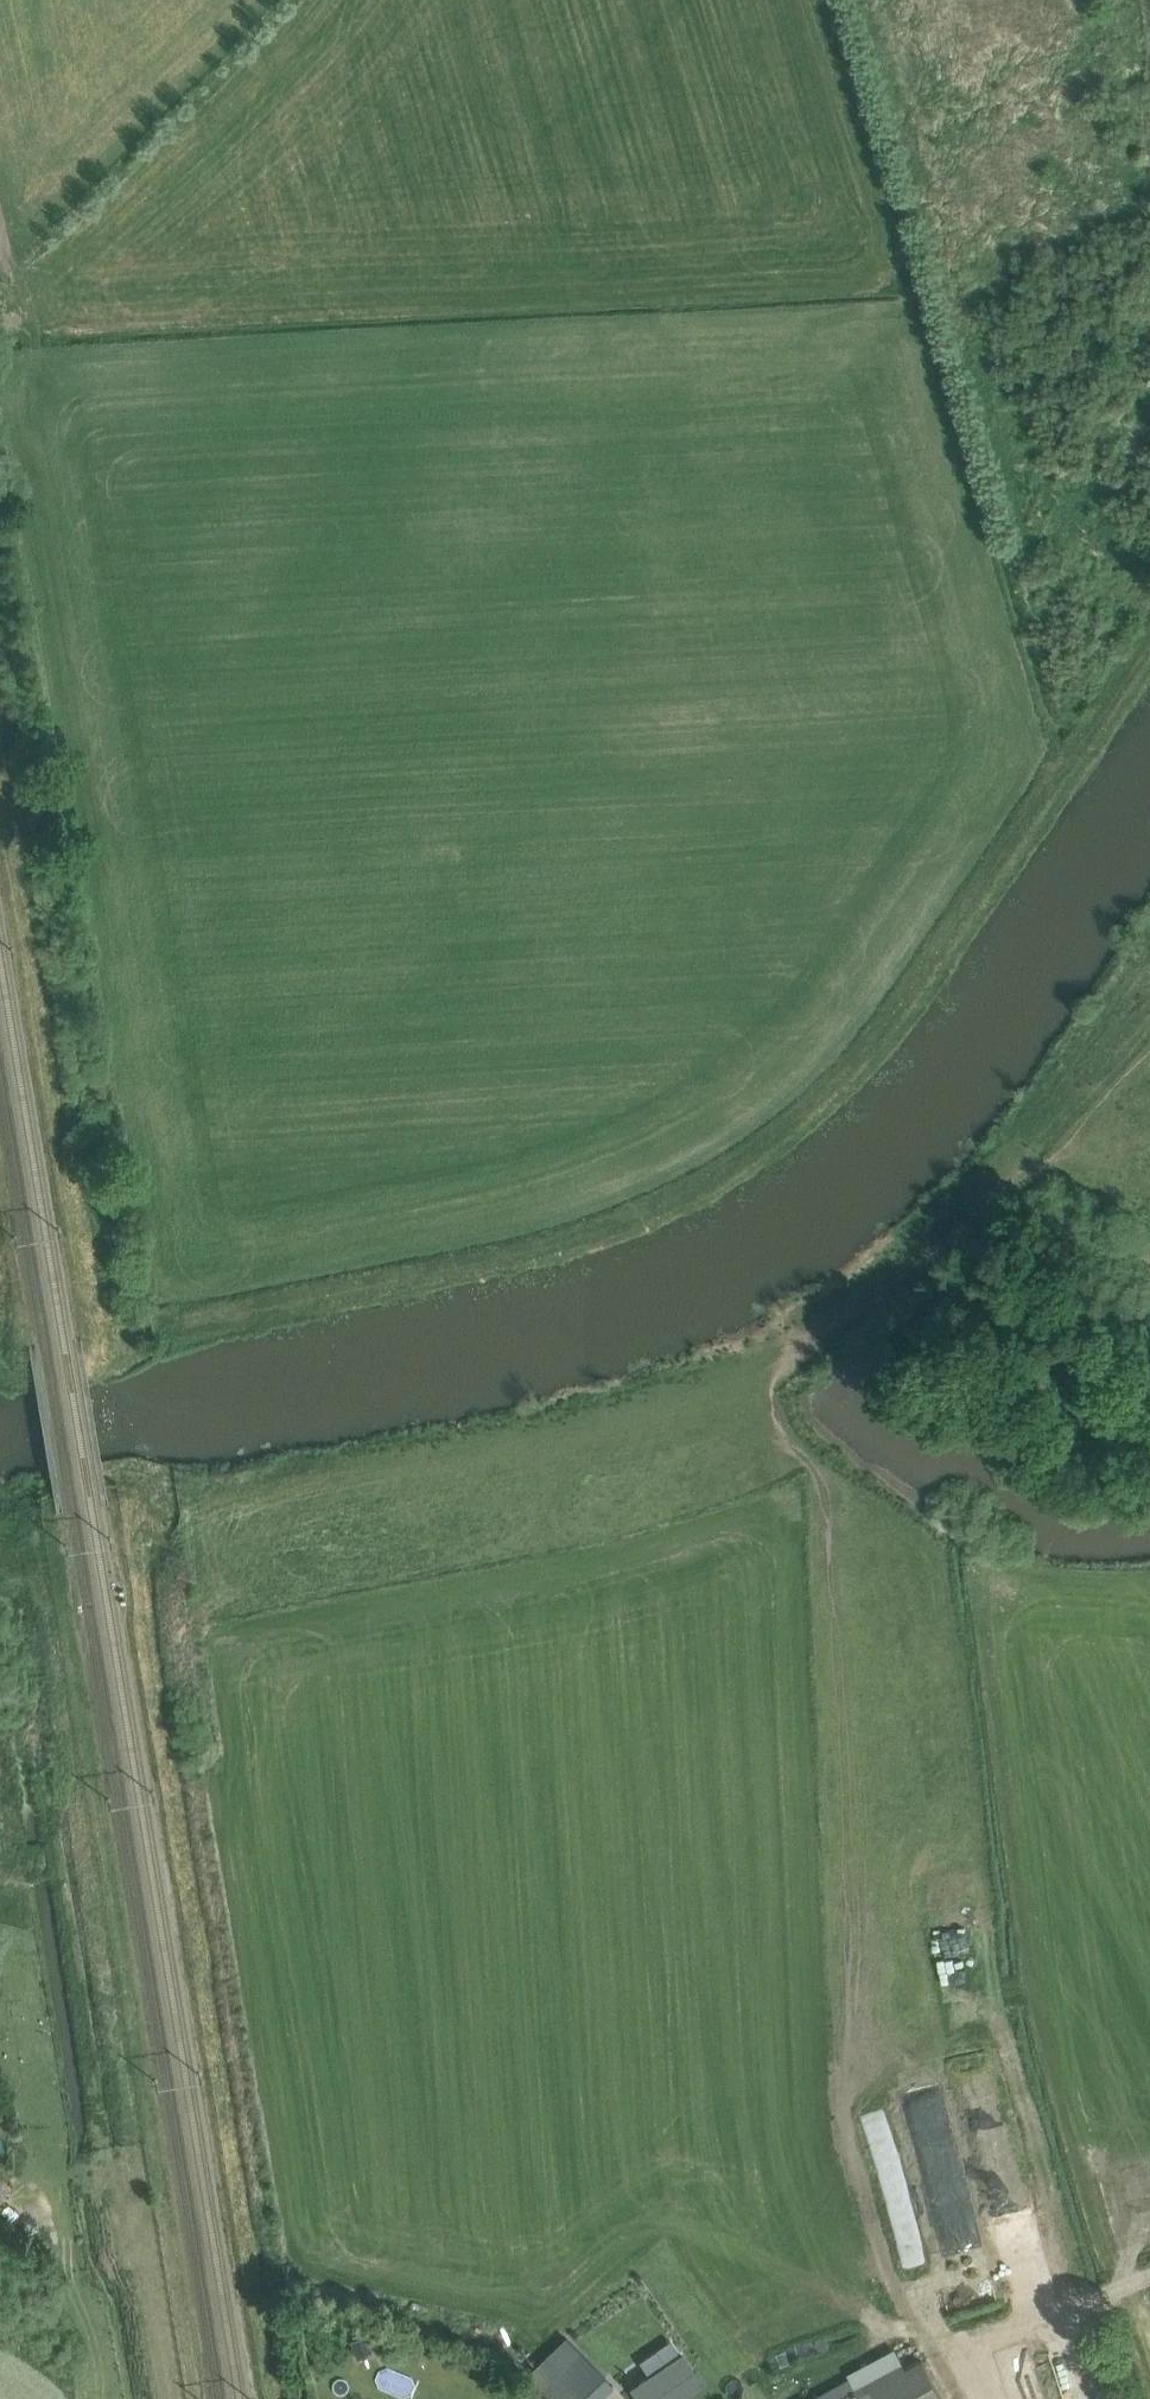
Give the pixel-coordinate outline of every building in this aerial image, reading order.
[(12,2184),(0,2174),(0,2198),(12,2184)] [(365,2334),(351,2340),(357,2358),(372,2353),(365,2334)] [(547,2398),(600,2398),(613,2386),(565,2336),(525,2376),(547,2398)] [(632,2389),(638,2398),(694,2398),(707,2390),(683,2355),(632,2389)] [(903,2363),(837,2398),(939,2398),(943,2397),(922,2359),(906,2368),(903,2363)]
